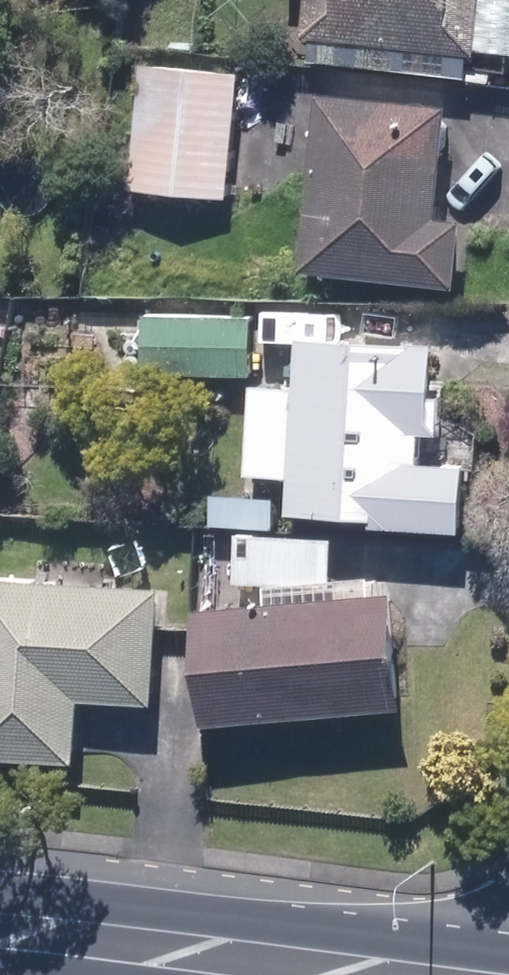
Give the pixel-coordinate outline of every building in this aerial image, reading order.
[(308,58),(467,77),(476,0),(315,0),(308,58)] [(226,201),(238,75),(139,66),(127,192),(226,201)] [(447,109),(318,96),(300,274),(455,290),(462,225),(435,223),(447,109)] [(250,320),(146,316),(144,376),(248,380),(250,320)] [(289,520),(366,524),(366,532),(458,537),(461,471),(417,469),(419,440),(431,441),(435,350),(298,343),(289,520)] [(214,498),(212,526),(273,531),(275,503),(214,498)] [(332,542),(239,539),(238,584),(331,587),(332,542)] [(0,583),(0,762),(75,767),(79,704),(154,708),(161,593),(0,583)] [(195,617),(205,729),(401,712),(391,599),(195,617)]
